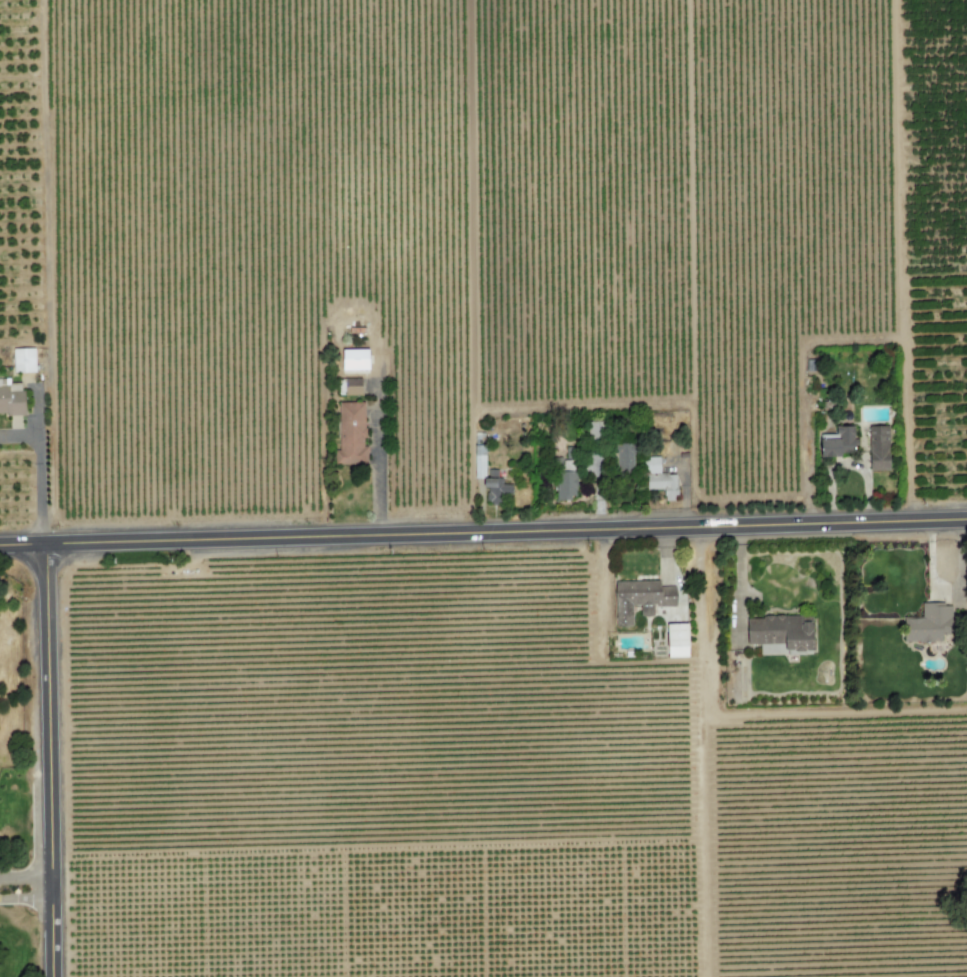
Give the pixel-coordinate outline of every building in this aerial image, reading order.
[(34,348),(12,349),(13,373),(34,372),(34,348)] [(341,370),(367,370),(367,350),(341,350),(341,370)] [(381,371),(382,359),(369,357),(369,361),(377,362),(376,366),(368,365),(367,370),(381,371)] [(22,383),(8,383),(8,378),(0,379),(0,414),(23,413),(22,383)] [(360,395),(360,379),(340,378),(339,395),(360,395)] [(366,445),(363,445),(364,402),(337,402),(337,464),(366,464),(366,445)] [(852,426),(834,426),(834,434),(818,434),(819,456),(853,455),(852,426)] [(888,471),(889,426),(869,426),(868,470),(888,471)] [(483,478),(485,433),(474,433),(473,478),(482,478),(481,487),(486,487),(486,503),(502,503),(502,494),(511,494),(511,484),(502,484),(502,478),(483,478)] [(633,469),(632,444),(615,444),(615,469),(633,469)] [(658,457),(644,457),(645,490),(663,489),(663,501),(676,500),(675,473),(659,474),(658,457)] [(614,581),(615,626),(631,626),(631,605),(639,605),(639,617),(652,617),(652,607),(675,607),(675,586),(659,586),(659,581),(614,581)] [(903,617),(903,643),(942,642),(942,637),(951,636),(950,604),(921,604),(921,617),(903,617)] [(746,644),(759,644),(759,654),(812,654),(811,616),(746,616),(746,644)] [(667,657),(687,657),(686,624),(666,624),(667,657)]
